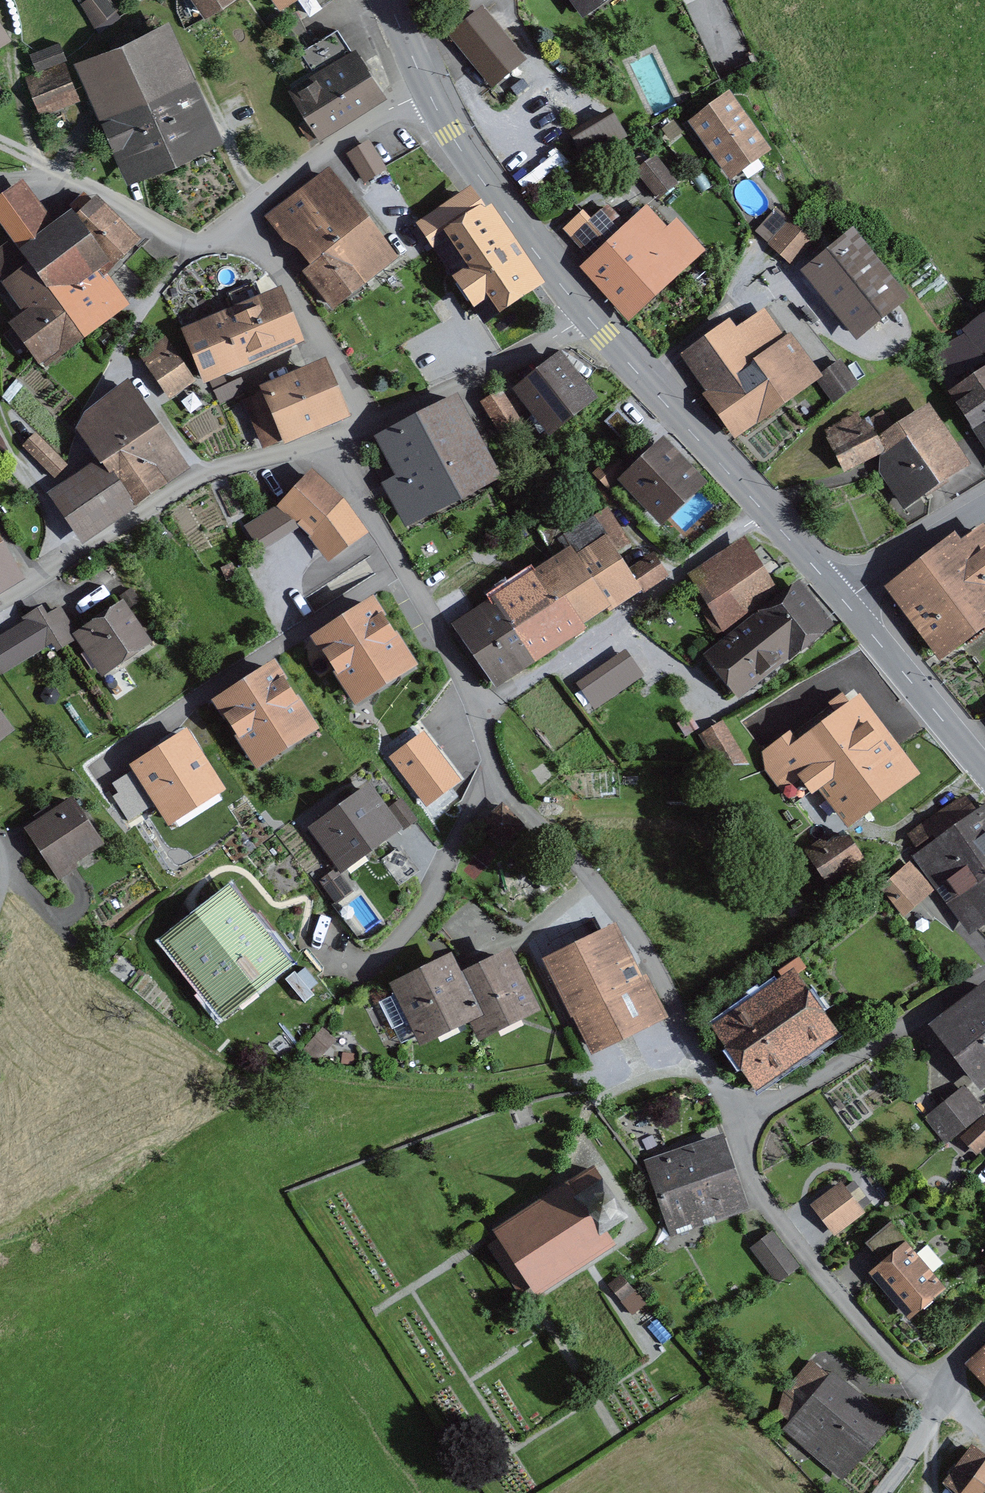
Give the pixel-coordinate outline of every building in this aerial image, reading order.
[(111,0),(83,0),(78,4),(96,25),(117,7),(111,0)] [(206,19),(233,0),(192,0),(206,19)] [(278,11),(294,0),(270,0),(278,11)] [(583,19),(609,0),(568,0),(583,19)] [(504,33),(482,6),(448,33),(469,61),(504,33)] [(222,140),(167,19),(72,62),(127,184),(222,140)] [(11,39),(0,21),(0,46),(11,39)] [(298,125),(307,140),(316,135),(319,139),(386,97),(354,47),(351,49),(337,27),(300,50),(313,71),(286,88),(306,120),(298,125)] [(525,60),(504,33),(469,61),(491,88),(525,60)] [(66,59),(59,41),(31,52),(39,71),(63,60),(66,59)] [(42,119),(81,103),(63,60),(39,71),(24,76),(42,119)] [(772,151),(729,91),(687,121),(729,181),(772,151)] [(585,160),(626,135),(610,109),(568,134),(585,160)] [(387,167),(369,138),(346,152),(364,181),(387,167)] [(635,170),(658,200),(678,184),(655,154),(635,170)] [(328,167),(296,191),(337,243),(368,219),(328,167)] [(10,240),(84,339),(129,306),(105,273),(111,268),(74,218),(70,212),(54,223),(23,181),(0,197),(0,227),(10,240)] [(485,210),(469,186),(415,222),(484,325),(545,284),(491,205),(485,210)] [(291,246),(307,266),(330,248),(337,243),(296,191),(261,218),(276,238),(291,246)] [(139,242),(97,197),(74,218),(111,268),(139,242)] [(651,209),(646,204),(625,223),(608,204),(570,238),(588,257),(577,267),(629,323),(708,251),(677,218),(671,224),(655,206),(651,209)] [(793,265),(814,241),(777,207),(755,231),(793,265)] [(399,259),(368,219),(337,243),(330,248),(361,287),(399,259)] [(909,300),(854,228),(801,270),(857,340),(909,300)] [(84,339),(10,240),(0,247),(0,281),(22,312),(7,323),(41,370),(84,339)] [(332,310),(361,287),(330,248),(307,266),(301,270),(332,310)] [(304,345),(281,288),(178,330),(202,387),(304,345)] [(823,377),(790,332),(786,335),(766,306),(737,328),(729,318),(680,354),(708,391),(700,395),(734,440),(823,377)] [(963,329),(977,355),(953,368),(962,381),(947,391),(984,450),(984,312),(963,329)] [(977,355),(963,329),(938,348),(953,368),(977,355)] [(195,382),(164,337),(138,355),(169,400),(195,382)] [(597,399),(560,352),(511,390),(548,437),(597,399)] [(859,384),(841,358),(821,373),(824,377),(817,382),(833,403),(859,384)] [(257,389),(259,393),(242,401),(263,449),(280,441),(282,447),(349,418),(324,360),(257,389)] [(75,428),(96,460),(155,419),(126,376),(84,411),(75,428)] [(247,391),(239,377),(213,391),(220,404),(247,391)] [(502,438),(523,426),(501,389),(481,402),(502,438)] [(459,392),(416,416),(462,501),(505,478),(459,392)] [(970,464),(929,402),(893,425),(877,436),(885,453),(879,456),(877,469),(903,508),(970,464)] [(879,456),(885,453),(877,436),(893,425),(882,409),(869,418),(864,409),(822,429),(843,473),(879,456)] [(408,530),(462,501),(416,416),(375,437),(397,476),(383,484),(408,530)] [(189,470),(155,419),(96,460),(78,471),(46,493),(80,543),(113,521),(189,470)] [(68,465),(34,432),(21,445),(48,484),(68,465)] [(619,479),(659,523),(704,482),(663,438),(630,469),(619,479)] [(630,469),(613,451),(591,473),(608,490),(619,479),(630,469)] [(343,499),(310,469),(276,506),(299,527),(309,536),(326,561),(367,534),(343,499)] [(603,506),(592,490),(538,527),(556,553),(562,549),(554,538),(562,533),(603,506)] [(603,506),(562,533),(610,606),(612,609),(641,590),(643,589),(627,565),(617,549),(632,539),(608,503),(603,506)] [(243,526),(259,551),(299,527),(276,506),(243,526)] [(984,628),(984,528),(983,525),(961,540),(955,532),(883,586),(939,662),(984,628)] [(582,624),(610,606),(562,533),(554,538),(562,549),(556,553),(541,563),(582,624)] [(684,574),(705,605),(766,564),(745,533),(684,574)] [(0,540),(0,591),(25,577),(2,538),(0,540)] [(670,573),(653,548),(627,565),(643,589),(641,590),(642,591),(670,573)] [(541,563),(495,593),(540,658),(585,629),(582,624),(541,563)] [(766,564),(705,605),(725,635),(784,590),(766,564)] [(101,586),(113,578),(105,566),(94,574),(101,586)] [(836,623),(800,577),(784,590),(725,635),(704,651),(740,697),(836,623)] [(418,663),(371,592),(308,634),(354,705),(418,663)] [(495,593),(452,620),(496,687),(540,658),(495,593)] [(152,645),(122,599),(75,630),(70,633),(75,641),(100,679),(152,645)] [(59,606),(47,614),(41,605),(21,618),(23,620),(0,635),(0,673),(1,675),(50,643),(56,653),(75,641),(70,633),(75,630),(59,606)] [(645,672),(627,646),(583,678),(601,703),(645,672)] [(256,769),(322,726),(276,655),(210,697),(256,769)] [(859,693),(851,699),(844,690),(782,738),(789,747),(763,768),(782,793),(800,780),(808,791),(791,804),(819,840),(824,847),(845,832),(921,773),(859,693)] [(0,714),(0,741),(13,731),(0,714)] [(718,765),(749,764),(722,719),(699,733),(718,765)] [(223,788),(189,734),(110,784),(133,821),(158,804),(169,822),(223,788)] [(457,779),(423,734),(393,757),(427,802),(457,779)] [(402,829),(369,783),(307,828),(335,867),(340,873),(402,829)] [(107,841),(75,792),(27,823),(58,872),(107,841)] [(976,810),(963,793),(906,835),(919,852),(951,828),(976,810)] [(417,820),(401,798),(388,807),(404,829),(417,820)] [(525,826),(502,800),(477,822),(500,848),(525,826)] [(976,810),(951,828),(984,873),(984,803),(976,810)] [(984,925),(984,873),(951,828),(919,852),(911,857),(935,889),(970,936),(984,925)] [(825,884),(863,858),(845,832),(824,847),(819,840),(802,851),(825,884)] [(904,917),(935,889),(909,860),(878,887),(904,917)] [(336,903),(352,891),(340,873),(335,867),(319,879),(336,903)] [(295,961),(231,880),(161,935),(224,1016),(295,961)] [(670,1014),(620,918),(545,957),(595,1053),(670,1014)] [(461,967),(454,952),(460,946),(442,927),(419,948),(430,959),(389,980),(394,989),(382,996),(403,1038),(415,1032),(421,1043),(470,1018),(479,1037),(541,1006),(509,944),(461,967)] [(841,1028),(796,963),(713,1020),(759,1085),(841,1028)] [(940,1026),(982,1079),(984,1076),(984,991),(940,1026)] [(315,1062),(335,1040),(322,1027),(302,1049),(315,1062)] [(355,1053),(342,1051),(340,1066),(353,1068),(355,1053)] [(965,1085),(924,1117),(946,1144),(984,1113),(984,1111),(965,1085)] [(960,1137),(976,1155),(984,1147),(984,1114),(960,1137)] [(737,1168),(724,1130),(646,1157),(660,1196),(737,1168)] [(572,1176),(609,1230),(631,1215),(595,1161),(572,1176)] [(751,1207),(737,1168),(660,1196),(674,1234),(751,1207)] [(618,1243),(609,1230),(572,1176),(493,1229),(499,1238),(490,1243),(520,1288),(528,1282),(538,1297),(618,1243)] [(872,1200),(854,1177),(845,1183),(841,1177),(809,1201),(835,1234),(866,1210),(864,1207),(872,1200)] [(945,1260),(928,1241),(917,1250),(911,1244),(914,1241),(893,1217),(865,1240),(881,1259),(869,1269),(910,1317),(947,1286),(933,1270),(945,1260)] [(800,1264),(772,1228),(750,1246),(778,1281),(800,1264)] [(636,1289),(623,1272),(610,1282),(623,1299),(636,1289)] [(965,1359),(984,1381),(984,1340),(965,1359)] [(777,1411),(788,1421),(783,1427),(842,1479),(892,1422),(831,1369),(828,1373),(810,1358),(782,1389),(777,1411)] [(973,1441),(946,1477),(962,1490),(960,1492),(984,1492),(984,1450),(973,1441)]
